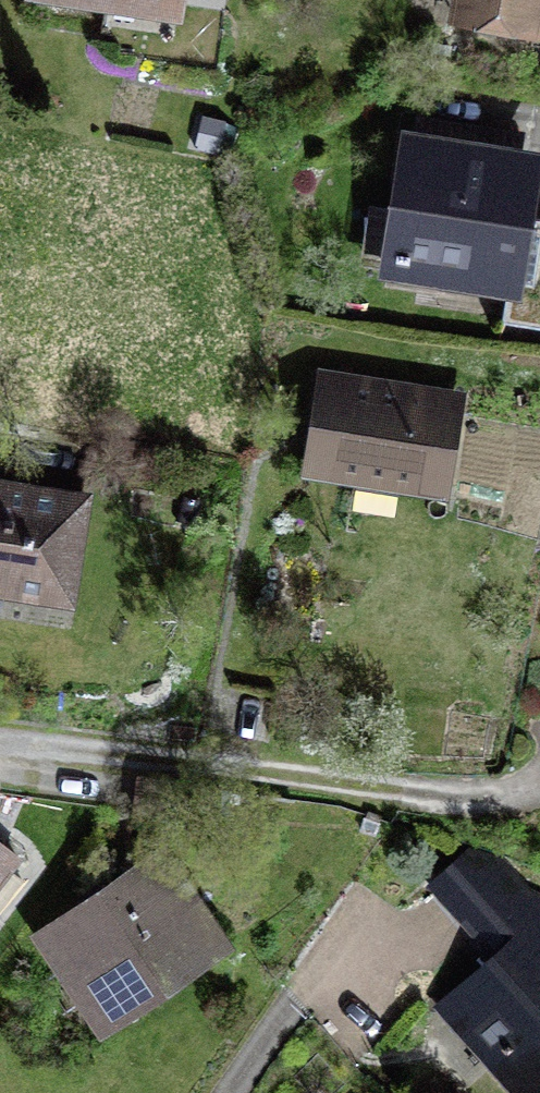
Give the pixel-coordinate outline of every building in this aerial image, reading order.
[(468,21),(535,34),(539,7),(539,0),(472,0),(468,21)] [(420,149),(409,154),(393,261),(511,280),(530,166),(420,149)] [(323,382),(310,465),(443,487),(456,403),(323,382)] [(66,597),(81,500),(0,487),(0,587),(66,597)] [(23,881),(9,871),(18,860),(0,846),(0,910),(23,881)] [(89,912),(54,936),(103,1009),(207,938),(158,865),(107,900),(99,888),(81,900),(89,912)] [(493,1058),(524,1092),(539,1092),(539,941),(525,954),(518,946),(455,1002),(499,1052),(493,1058)]
